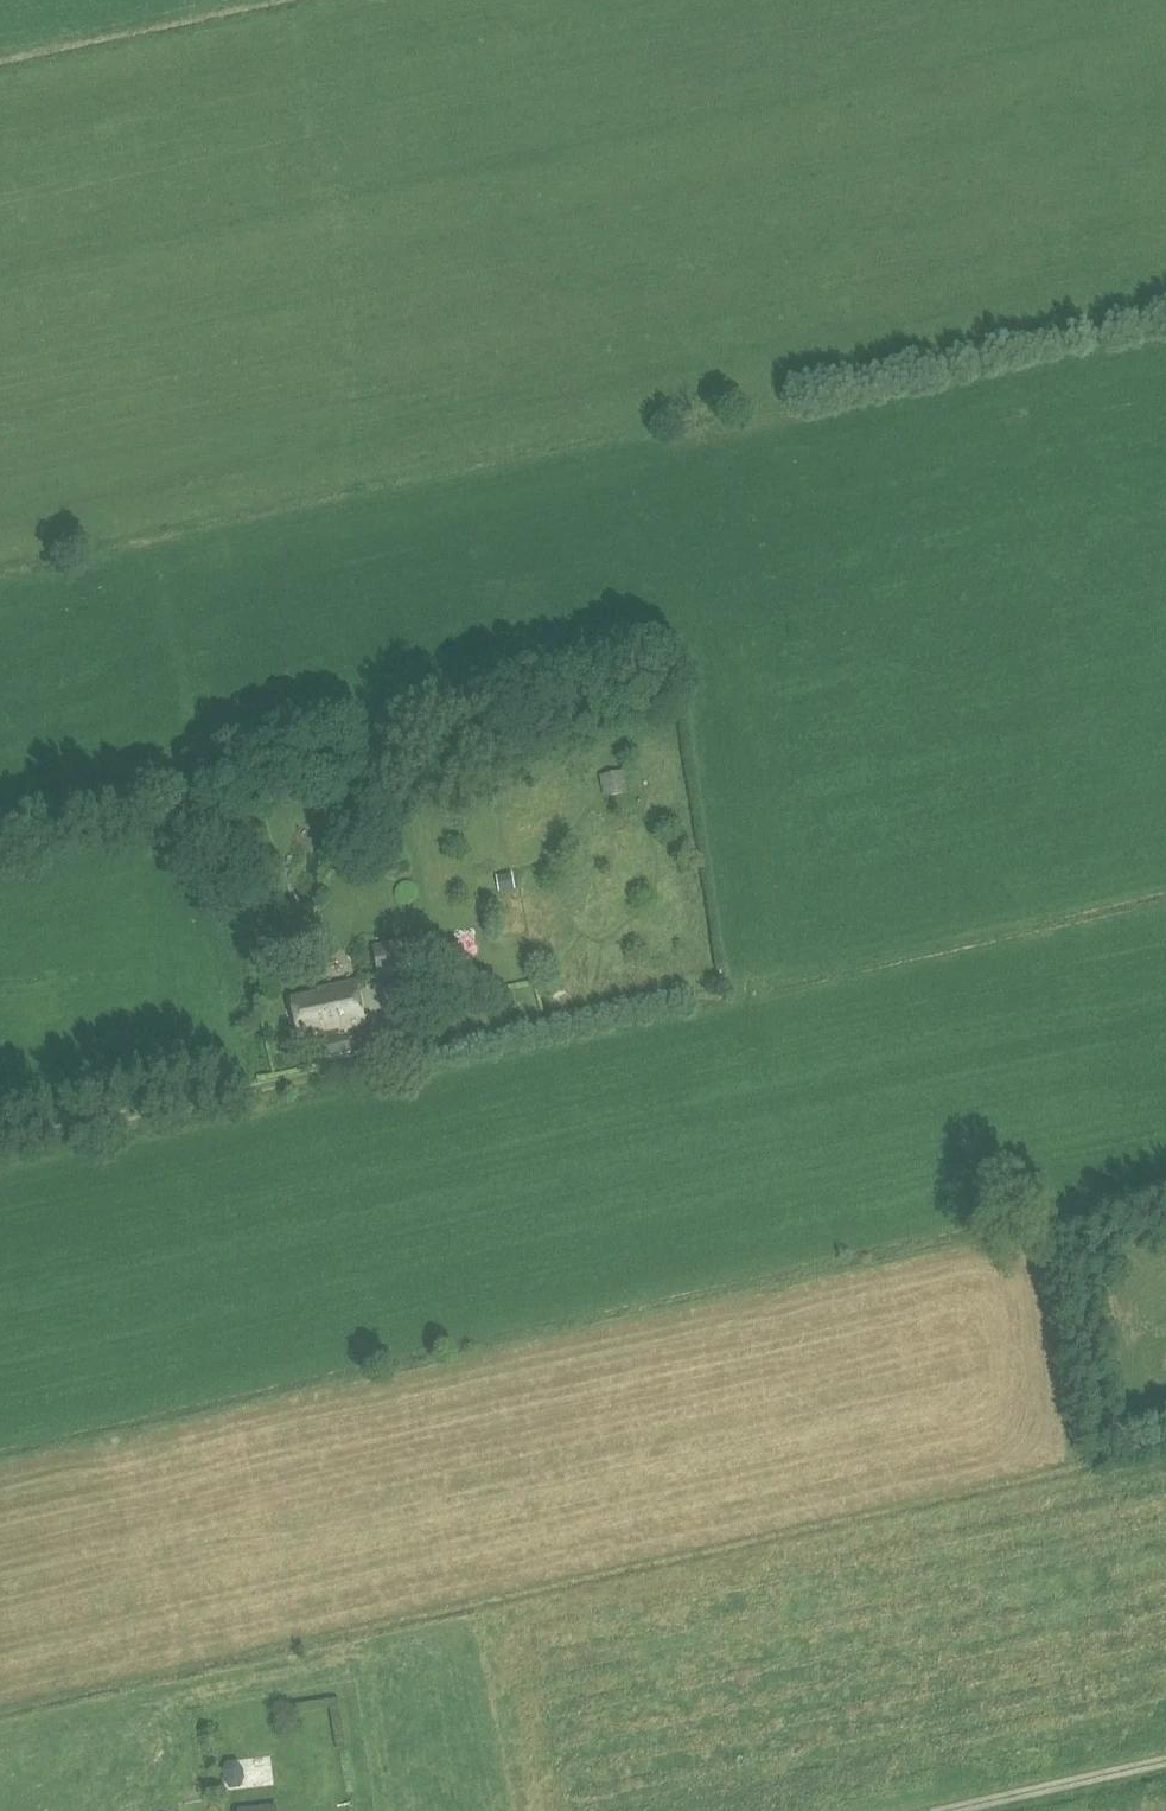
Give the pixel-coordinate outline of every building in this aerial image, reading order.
[(603,793),(627,788),(623,770),(600,775),(603,793)] [(516,884),(514,871),(497,874),(500,887),(516,884)] [(374,948),(379,976),(423,967),(416,939),(374,948)] [(339,1028),(365,1023),(355,981),(316,990),(316,993),(293,998),(301,1034),(320,1029),(320,1032),(322,1032),(325,1044),(324,1045),(327,1058),(351,1051),(347,1033),(340,1035),(339,1028)] [(224,1771),(225,1779),(231,1787),(240,1786),(244,1777),(243,1769),(237,1760),(228,1762),(224,1771)]
